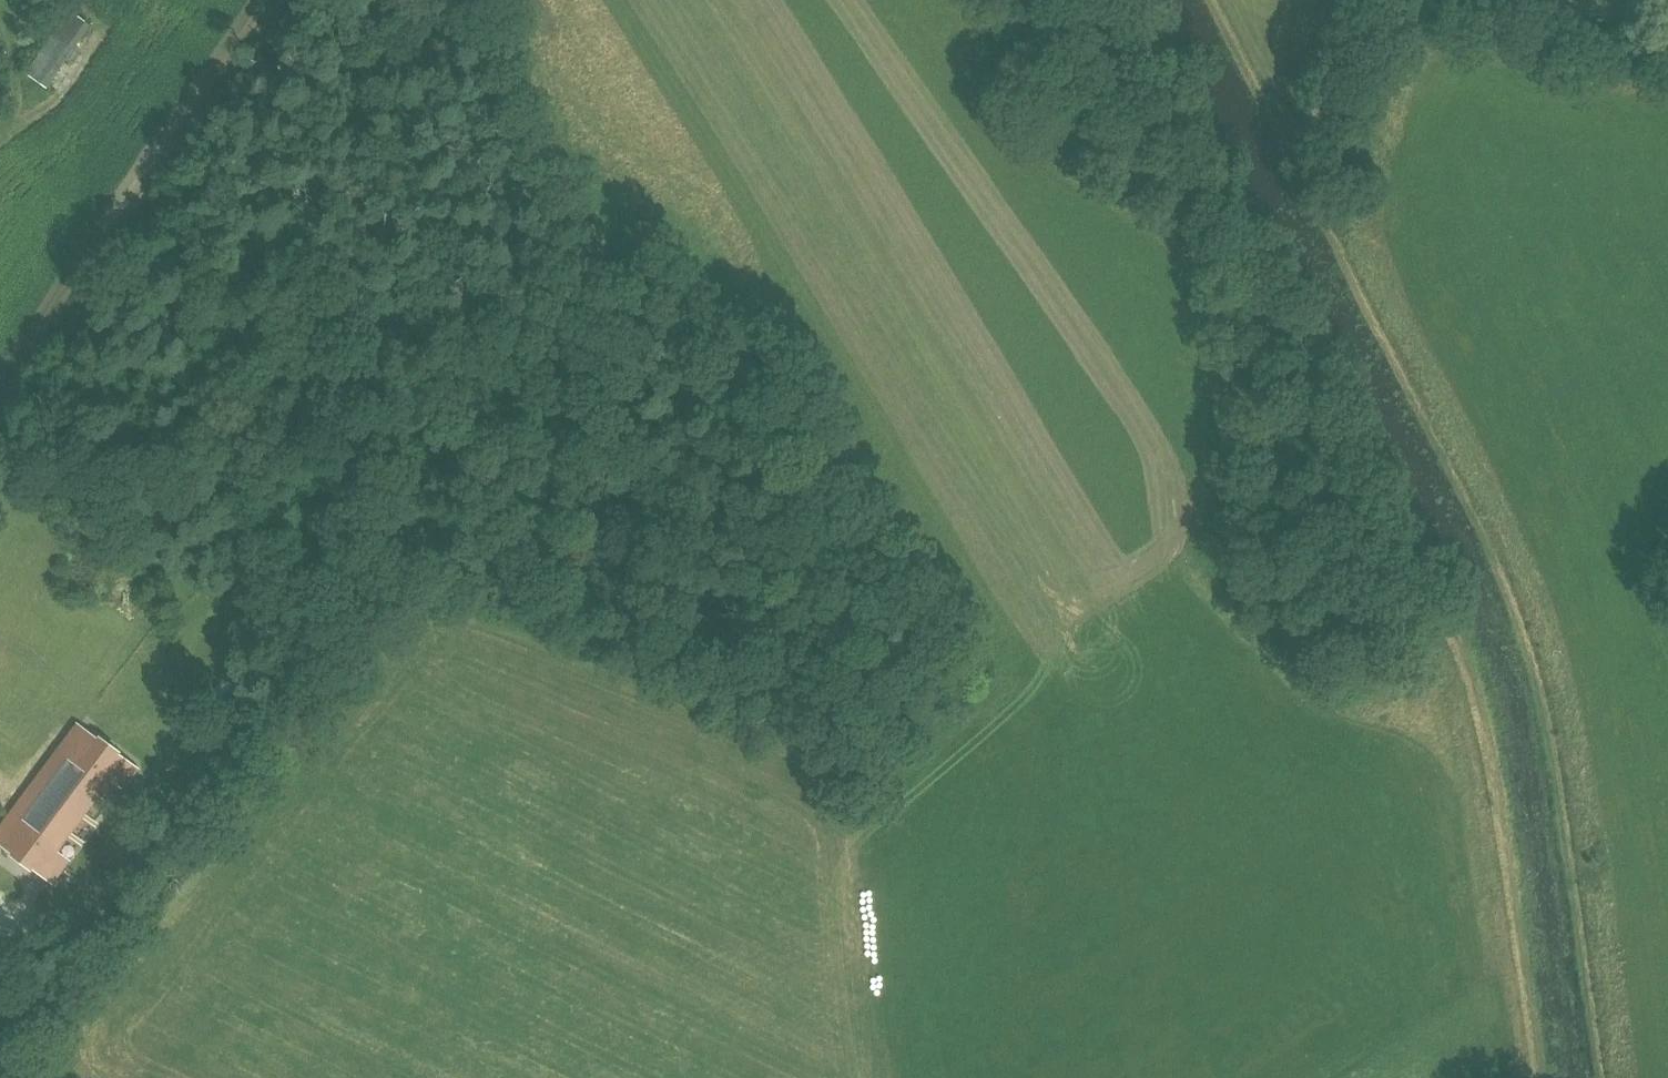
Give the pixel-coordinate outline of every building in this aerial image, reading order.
[(48,87),(92,24),(69,9),(26,72),(48,87)] [(51,880),(135,767),(80,726),(0,832),(0,841),(51,880)]
